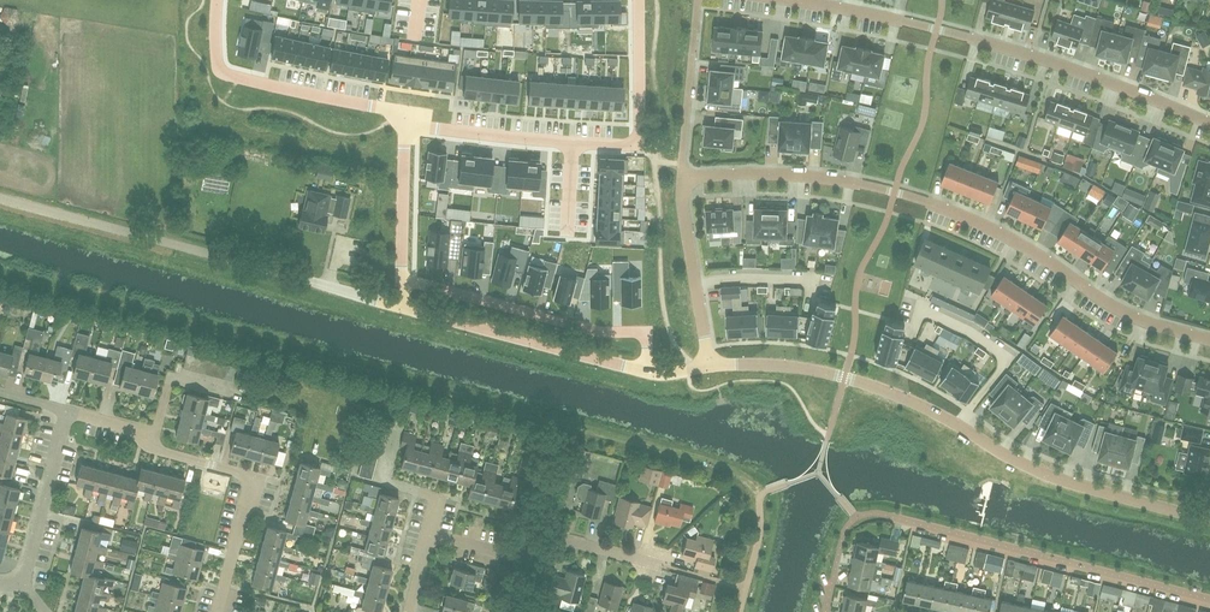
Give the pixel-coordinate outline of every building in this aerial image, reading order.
[(302,1),(318,4),(317,10),(327,12),(329,0),(302,0),(302,1)] [(348,8),(361,10),(363,0),(350,0),(349,5),(348,5),(348,8)] [(361,10),(374,12),(375,13),(375,10),(376,0),(363,0),(361,10)] [(375,10),(388,12),(390,0),(376,0),(375,10)] [(448,19),(461,20),(462,0),(450,0),(448,19)] [(461,20),(473,20),(475,0),(462,0),(461,20)] [(473,23),(485,24),(487,0),(475,0),(473,20),(473,23)] [(485,24),(498,25),(499,0),(487,0),(485,24)] [(498,25),(510,26),(512,0),(499,0),(498,25)] [(519,23),(533,24),(534,0),(519,0),(519,23)] [(533,24),(546,24),(547,0),(534,0),(533,24)] [(546,27),(569,27),(569,12),(561,12),(561,0),(547,0),(546,24),(546,27)] [(569,27),(592,27),(591,0),(577,0),(577,12),(569,12),(569,27)] [(592,27),(598,27),(598,21),(605,21),(604,0),(591,0),(592,27)] [(605,21),(613,21),(613,25),(627,24),(627,11),(619,11),(619,0),(604,0),(605,21)] [(1005,1),(1000,0),(991,0),(986,17),(999,21),(1005,1)] [(1152,3),(1143,0),(1141,10),(1149,12),(1152,3)] [(1005,1),(999,21),(998,23),(1005,25),(1006,23),(1009,24),(1009,26),(1016,28),(1016,26),(1022,7),(1005,1)] [(269,14),(271,4),(265,3),(263,12),(269,14)] [(1035,10),(1022,7),(1016,26),(1029,30),(1035,10)] [(1074,15),(1071,24),(1064,43),(1077,47),(1081,35),(1091,38),(1092,35),(1096,19),(1087,15),(1086,19),(1074,15)] [(1114,22),(1097,17),(1096,19),(1092,35),(1101,37),(1096,54),(1097,54),(1098,57),(1104,58),(1106,56),(1111,58),(1118,34),(1112,32),(1114,22)] [(338,19),(336,28),(345,29),(346,24),(346,21),(338,19)] [(240,44),(238,54),(250,56),(256,57),(259,41),(270,43),(274,22),(263,20),(262,21),(261,29),(244,26),(242,36),(241,35),(240,36),(242,36),(240,43),(239,43),(239,44),(240,44)] [(1064,43),(1071,24),(1058,20),(1052,39),(1064,43)] [(1118,34),(1111,58),(1117,59),(1118,62),(1123,64),(1125,62),(1127,62),(1131,45),(1139,47),(1138,52),(1139,52),(1143,34),(1144,30),(1127,25),(1124,36),(1118,34)] [(730,51),(732,28),(716,27),(715,39),(712,38),(711,46),(714,47),(714,50),(720,50),(719,59),(729,60),(730,51)] [(730,51),(737,52),(736,60),(744,61),(747,30),(732,28),(730,51)] [(747,30),(744,61),(752,62),(753,53),(761,54),(763,31),(747,30)] [(1196,36),(1203,48),(1209,44),(1209,40),(1205,31),(1196,36)] [(1143,34),(1139,52),(1145,54),(1146,58),(1143,71),(1147,72),(1146,74),(1158,77),(1164,51),(1158,50),(1161,39),(1143,34)] [(276,36),(271,57),(282,59),(287,39),(276,36)] [(381,36),(380,42),(393,45),(394,38),(381,36)] [(786,36),(783,57),(778,57),(777,65),(786,66),(787,59),(797,60),(801,37),(800,37),(800,38),(786,36)] [(814,39),(801,37),(797,60),(810,63),(814,39)] [(287,39),(282,59),(293,62),(298,41),(287,39)] [(814,39),(810,63),(824,65),(828,43),(815,40),(815,39),(814,39)] [(298,41),(293,62),(304,64),(308,43),(298,41)] [(605,51),(605,41),(597,41),(597,51),(605,51)] [(1164,51),(1158,77),(1169,80),(1169,78),(1173,79),(1178,62),(1186,64),(1191,47),(1173,42),(1171,53),(1164,51)] [(308,43),(304,64),(314,66),(319,46),(308,43)] [(843,45),(840,62),(835,61),(831,79),(841,81),(843,69),(852,71),(858,47),(857,47),(857,48),(843,45)] [(319,46),(314,66),(325,69),(330,48),(319,46)] [(871,50),(858,47),(852,71),(866,74),(871,50)] [(334,49),(330,70),(341,72),(345,51),(334,49)] [(866,74),(880,77),(879,81),(886,82),(889,70),(881,68),(885,55),(871,51),(871,50),(866,74)] [(345,51),(341,72),(352,74),(355,53),(345,51)] [(355,53),(352,74),(362,76),(366,55),(355,53)] [(395,54),(390,81),(406,83),(410,56),(395,54)] [(366,55),(362,76),(373,78),(377,57),(366,55)] [(410,56),(406,83),(421,86),(425,58),(410,56)] [(377,57),(373,78),(384,80),(388,59),(377,57)] [(765,57),(764,66),(774,66),(775,61),(768,60),(768,57),(765,57)] [(425,58),(421,86),(436,88),(440,60),(425,58)] [(440,60),(436,88),(451,90),(455,63),(440,60)] [(710,86),(733,88),(734,79),(744,80),(745,66),(730,65),(730,72),(709,70),(708,80),(711,80),(710,86)] [(1205,67),(1204,72),(1188,68),(1184,84),(1199,88),(1198,93),(1209,96),(1209,69),(1205,67)] [(466,75),(463,97),(477,98),(479,77),(466,75)] [(479,77),(477,98),(490,100),(492,78),(479,77)] [(978,100),(985,79),(984,79),(984,81),(971,77),(965,96),(966,96),(978,100)] [(492,78),(490,100),(503,101),(505,80),(492,78)] [(799,90),(800,81),(794,79),(792,89),(799,90)] [(991,81),(985,79),(978,100),(995,105),(1001,84),(995,82),(994,84),(990,83),(991,81)] [(505,80),(503,101),(516,103),(519,81),(505,80)] [(530,81),(529,104),(541,104),(542,81),(530,81)] [(542,81),(541,104),(552,105),(554,82),(542,81)] [(554,82),(552,105),(564,106),(565,83),(554,82)] [(565,83),(564,106),(575,107),(577,84),(565,83)] [(577,84),(575,107),(587,107),(588,84),(577,84)] [(588,84),(587,107),(598,108),(600,85),(588,84)] [(824,93),(826,85),(818,84),(816,91),(824,93)] [(1008,86),(1001,84),(995,105),(1011,110),(1018,89),(1011,87),(1011,89),(1007,88),(1008,86)] [(600,85),(598,108),(610,109),(611,86),(600,85)] [(611,86),(610,109),(622,110),(623,87),(611,86)] [(733,88),(710,86),(710,92),(707,91),(706,101),(727,103),(726,110),(741,112),(742,98),(732,97),(733,88)] [(1018,89),(1011,110),(1024,114),(1030,95),(1018,91),(1018,89)] [(806,101),(817,103),(818,95),(801,92),(798,104),(806,105),(806,101)] [(965,96),(958,94),(955,103),(963,105),(966,96),(965,96)] [(1057,125),(1065,104),(1064,104),(1063,106),(1051,101),(1044,121),(1057,125)] [(877,108),(859,103),(858,111),(875,115),(877,108)] [(1065,104),(1057,125),(1074,131),(1081,110),(1075,107),(1074,109),(1070,108),(1071,106),(1065,104)] [(1081,110),(1074,131),(1086,135),(1082,144),(1092,148),(1098,126),(1090,124),(1093,116),(1081,112),(1081,110)] [(794,153),(796,122),(782,121),(782,117),(770,116),(768,133),(780,134),(779,149),(785,150),(785,152),(794,153)] [(734,137),(742,138),(743,119),(728,118),(727,127),(704,125),(703,133),(705,134),(704,144),(722,146),(721,150),(733,151),(734,137)] [(1099,127),(1098,126),(1092,148),(1105,152),(1106,150),(1110,148),(1114,150),(1124,126),(1110,120),(1106,129),(1104,130),(1098,128),(1099,127)] [(811,123),(796,122),(794,153),(804,153),(804,151),(810,152),(811,141),(813,139),(822,139),(824,122),(811,121),(811,123)] [(1139,131),(1124,126),(1114,150),(1120,152),(1122,156),(1121,160),(1134,165),(1142,145),(1137,143),(1136,140),(1139,131)] [(860,132),(841,127),(834,155),(842,157),(841,159),(850,162),(850,159),(853,160),(858,143),(867,145),(871,130),(861,127),(860,132)] [(972,127),(970,134),(980,137),(982,130),(972,127)] [(990,127),(987,136),(1003,141),(1006,132),(990,127)] [(967,140),(978,144),(980,138),(969,134),(967,140)] [(1020,136),(1016,146),(1023,148),(1027,138),(1020,136)] [(1142,145),(1134,165),(1143,169),(1150,164),(1159,167),(1157,172),(1169,144),(1167,143),(1168,140),(1158,136),(1157,139),(1154,138),(1151,147),(1148,148),(1142,145)] [(1169,144),(1157,172),(1170,177),(1170,191),(1177,194),(1187,163),(1179,160),(1184,150),(1181,149),(1182,146),(1172,142),(1171,145),(1169,144)] [(992,146),(990,152),(1001,156),(1004,150),(992,146)] [(449,187),(451,170),(444,169),(445,161),(446,153),(429,150),(425,179),(439,181),(438,188),(449,189),(449,187)] [(1019,150),(1015,160),(1040,168),(1043,158),(1019,150)] [(1055,151),(1052,161),(1062,164),(1066,155),(1055,151)] [(451,170),(449,187),(473,190),(474,185),(477,156),(471,156),(472,153),(462,152),(460,171),(451,170)] [(477,156),(474,185),(488,187),(488,192),(494,192),(497,193),(499,175),(491,175),(493,158),(477,156)] [(499,175),(497,193),(507,194),(507,189),(522,190),(524,161),(522,161),(522,159),(512,158),(512,160),(509,160),(507,176),(499,175)] [(601,158),(600,171),(624,173),(627,173),(628,159),(601,158)] [(524,161),(522,190),(533,191),(533,196),(545,197),(547,180),(539,179),(539,170),(540,160),(530,159),(530,162),(524,161)] [(1068,161),(1066,167),(1079,172),(1081,166),(1068,161)] [(1200,161),(1197,171),(1194,182),(1197,182),(1193,200),(1209,204),(1209,205),(1209,162),(1209,161),(1208,163),(1205,163),(1200,161)] [(954,188),(962,167),(950,162),(941,183),(954,188)] [(1091,162),(1087,173),(1093,176),(1097,165),(1091,162)] [(330,180),(333,170),(319,166),(316,177),(330,180)] [(962,167),(954,188),(966,193),(974,172),(962,167)] [(600,171),(599,183),(623,184),(624,173),(600,171)] [(974,172),(966,193),(978,198),(986,177),(974,172)] [(986,177),(978,198),(991,203),(999,182),(986,177)] [(1006,211),(1018,217),(1028,196),(1031,190),(1010,180),(1004,196),(1011,200),(1006,211)] [(1095,180),(1089,190),(1101,197),(1107,188),(1095,180)] [(599,183),(598,194),(623,196),(624,184),(599,183)] [(308,190),(304,210),(302,210),(299,226),(323,232),(327,216),(326,215),(327,211),(333,213),(333,214),(346,217),(350,198),(337,195),(336,199),(330,198),(331,195),(308,190)] [(1153,212),(1160,195),(1151,191),(1144,208),(1153,212)] [(1146,203),(1148,194),(1140,192),(1138,201),(1146,203)] [(598,194),(598,206),(622,207),(623,196),(598,194)] [(645,208),(645,197),(638,196),(636,196),(636,208),(638,208),(645,208)] [(1040,202),(1028,196),(1018,217),(1030,222),(1040,202)] [(1065,210),(1054,203),(1055,201),(1049,199),(1046,205),(1040,202),(1030,222),(1042,228),(1047,219),(1055,225),(1065,210)] [(1176,209),(1192,213),(1194,204),(1178,200),(1176,209)] [(436,215),(446,216),(447,205),(437,203),(436,215)] [(471,208),(447,205),(446,216),(470,219),(471,208)] [(598,206),(597,217),(622,219),(622,207),(598,206)] [(771,237),(772,209),(768,209),(767,207),(760,207),(759,209),(756,209),(755,228),(747,228),(746,243),(761,243),(761,237),(771,237)] [(775,210),(772,209),(771,237),(780,237),(780,244),(794,245),(795,228),(787,228),(787,210),(784,210),(783,207),(776,207),(775,210)] [(1138,219),(1143,212),(1137,208),(1132,215),(1135,217),(1138,219)] [(708,232),(720,231),(721,231),(721,238),(733,237),(734,243),(742,242),(740,221),(734,221),(733,209),(706,211),(707,217),(704,217),(705,227),(707,227),(708,232)] [(1079,219),(1074,216),(1065,210),(1055,225),(1064,231),(1058,241),(1069,248),(1081,229),(1075,225),(1079,219)] [(819,245),(824,217),(823,217),(823,215),(824,215),(824,214),(814,212),(814,213),(814,215),(808,215),(806,228),(798,227),(797,243),(805,244),(805,243),(819,245)] [(1207,254),(1209,241),(1209,224),(1205,223),(1207,215),(1208,216),(1208,215),(1195,212),(1196,213),(1186,248),(1207,254)] [(544,228),(544,217),(536,216),(535,227),(544,228)] [(597,217),(596,229),(621,230),(622,219),(597,217)] [(839,219),(824,217),(819,245),(834,248),(834,251),(841,252),(845,236),(837,235),(839,219)] [(449,235),(430,234),(429,245),(427,245),(427,253),(428,254),(427,264),(446,266),(448,250),(459,251),(462,220),(450,219),(449,235)] [(1087,233),(1081,229),(1069,248),(1080,255),(1092,236),(1096,230),(1091,227),(1087,233)] [(596,231),(596,242),(623,244),(624,231),(624,230),(621,230),(596,229),(596,231)] [(646,242),(647,232),(638,231),(637,241),(646,242)] [(1103,243),(1091,262),(1103,269),(1108,261),(1115,266),(1127,248),(1108,235),(1103,243)] [(1098,239),(1092,236),(1080,255),(1091,262),(1103,243),(1098,239)] [(932,270),(943,247),(926,239),(915,263),(932,270)] [(491,262),(493,241),(484,240),(484,245),(464,243),(461,273),(474,274),(474,272),(482,273),(483,261),(491,262)] [(499,254),(492,281),(510,286),(514,270),(523,272),(529,250),(511,245),(508,256),(499,254)] [(1135,291),(1150,263),(1142,259),(1145,253),(1132,245),(1120,264),(1127,268),(1128,271),(1121,283),(1123,284),(1121,286),(1129,290),(1130,288),(1135,291)] [(943,247),(932,270),(948,277),(959,254),(943,247)] [(782,258),(782,269),(796,269),(797,248),(792,248),(792,258),(782,258)] [(959,254),(948,277),(964,285),(975,261),(959,254)] [(755,259),(743,258),(743,267),(755,267),(755,259)] [(540,294),(542,285),(544,277),(552,279),(557,263),(544,260),(543,265),(530,262),(522,290),(540,294)] [(621,288),(621,300),(621,304),(620,304),(620,305),(641,305),(641,304),(640,304),(640,277),(641,277),(641,276),(628,276),(628,261),(612,261),(613,288),(621,288)] [(975,261),(964,285),(980,292),(990,268),(975,261)] [(1151,264),(1150,263),(1135,291),(1140,293),(1139,296),(1146,300),(1147,298),(1148,298),(1158,282),(1168,288),(1173,271),(1161,264),(1158,270),(1150,266),(1151,264)] [(826,272),(834,273),(835,266),(827,265),(826,272)] [(1209,301),(1209,282),(1202,279),(1204,271),(1188,267),(1184,282),(1192,284),(1189,295),(1209,301)] [(587,268),(581,288),(590,288),(590,306),(608,306),(608,288),(609,288),(609,274),(597,274),(597,268),(587,268)] [(560,275),(554,298),(561,300),(560,302),(568,304),(572,289),(580,291),(584,277),(575,275),(574,279),(560,275)] [(999,307),(1002,302),(1015,283),(1004,275),(991,294),(997,298),(994,304),(999,307)] [(1026,290),(1015,283),(1002,302),(1008,306),(1004,311),(1009,315),(1013,309),(1026,290)] [(726,315),(727,336),(743,335),(741,306),(742,306),(741,286),(721,288),(721,299),(733,298),(734,315),(726,315)] [(1037,298),(1026,290),(1013,309),(1024,317),(1037,298)] [(1048,305),(1037,298),(1024,317),(1030,321),(1026,326),(1031,330),(1048,305)] [(812,318),(799,315),(798,335),(807,336),(806,339),(815,341),(816,338),(820,339),(819,342),(827,345),(835,316),(834,315),(836,307),(819,302),(817,311),(815,310),(812,318)] [(749,311),(749,305),(742,306),(743,335),(759,334),(758,310),(749,311)] [(777,305),(777,311),(768,310),(767,334),(782,335),(784,306),(777,305)] [(800,312),(791,312),(791,306),(784,306),(782,335),(798,336),(798,335),(799,315),(800,312)] [(975,314),(969,312),(967,317),(972,320),(975,314)] [(988,320),(977,312),(973,320),(984,327),(988,320)] [(1061,342),(1074,323),(1063,315),(1050,334),(1061,342)] [(905,335),(903,334),(905,326),(888,321),(885,329),(884,329),(876,358),(884,360),(885,357),(889,358),(889,361),(897,364),(898,361),(906,364),(915,347),(903,342),(905,335)] [(985,328),(991,332),(994,326),(989,322),(985,328)] [(1085,330),(1074,323),(1061,342),(1072,349),(1085,330)] [(998,332),(1004,336),(1008,330),(1002,325),(998,332)] [(42,341),(45,332),(29,327),(26,336),(23,347),(20,357),(27,358),(23,373),(40,377),(45,357),(37,355),(41,340),(42,341)] [(951,332),(943,328),(936,342),(944,346),(951,332)] [(1096,337),(1085,330),(1072,349),(1083,356),(1096,337)] [(1107,345),(1096,337),(1083,356),(1094,364),(1107,345)] [(72,349),(71,356),(77,357),(73,374),(90,379),(95,357),(85,354),(88,343),(75,339),(72,349)] [(933,347),(927,343),(924,348),(917,344),(915,347),(906,364),(906,365),(920,373),(933,347)] [(6,376),(10,361),(18,363),(20,357),(23,347),(14,344),(12,355),(0,352),(0,374),(6,376)] [(45,357),(40,377),(56,382),(60,367),(67,368),(71,356),(72,349),(57,345),(53,359),(45,357)] [(140,353),(144,354),(146,353),(147,348),(146,346),(142,345),(140,346),(139,351),(140,353)] [(189,345),(186,354),(183,368),(190,370),(195,347),(189,345)] [(1107,345),(1094,364),(1105,371),(1105,370),(1110,364),(1118,352),(1107,345)] [(196,347),(195,347),(190,370),(196,371),(200,358),(194,356),(196,347)] [(940,350),(933,347),(920,373),(934,380),(945,359),(937,355),(940,350)] [(121,351),(109,348),(105,360),(95,357),(90,379),(106,383),(110,366),(117,368),(121,351)] [(122,349),(121,351),(117,368),(124,370),(119,387),(136,391),(141,370),(131,367),(134,352),(122,349)] [(983,358),(987,353),(982,349),(979,355),(983,358)] [(1145,389),(1153,361),(1148,359),(1149,357),(1141,355),(1140,357),(1138,356),(1134,372),(1126,370),(1119,390),(1133,394),(1136,386),(1145,389)] [(1044,356),(1041,361),(1051,368),(1054,363),(1044,356)] [(142,370),(141,370),(136,391),(152,396),(158,374),(157,374),(160,365),(154,363),(155,360),(145,357),(142,370)] [(200,358),(196,371),(203,373),(207,360),(200,358)] [(214,362),(207,360),(203,373),(210,375),(214,362)] [(1153,361),(1145,389),(1154,391),(1151,400),(1165,404),(1172,382),(1171,382),(1166,380),(1164,378),(1168,366),(1167,365),(1167,363),(1159,360),(1159,363),(1153,361)] [(221,363),(214,362),(210,375),(217,377),(221,363)] [(228,365),(221,363),(217,377),(224,379),(228,365)] [(953,393),(970,367),(964,363),(961,368),(954,363),(941,383),(953,391),(953,392),(953,393)] [(1110,364),(1105,370),(1109,373),(1114,367),(1110,364)] [(235,367),(228,365),(224,379),(231,381),(235,367)] [(970,367),(953,393),(966,402),(979,383),(972,378),(976,371),(970,367)] [(1071,373),(1066,370),(1063,375),(1068,378),(1071,373)] [(996,386),(1003,392),(991,406),(992,407),(992,410),(996,414),(999,413),(1003,416),(1021,394),(1014,388),(1018,382),(1007,373),(996,386)] [(1207,413),(1209,413),(1209,379),(1200,377),(1198,382),(1193,381),(1193,379),(1180,375),(1175,390),(1189,394),(1191,388),(1196,389),(1196,392),(1206,394),(1201,411),(1207,413)] [(1075,379),(1072,385),(1083,391),(1086,385),(1075,379)] [(1117,394),(1110,392),(1108,402),(1114,404),(1117,394)] [(206,398),(187,393),(186,395),(184,394),(182,402),(184,402),(183,407),(205,414),(205,413),(207,404),(217,407),(220,398),(207,395),(206,398)] [(1027,398),(1021,394),(1003,416),(1007,420),(1007,422),(1011,426),(1013,425),(1015,426),(1027,412),(1033,417),(1044,404),(1034,395),(1027,398)] [(1073,413),(1052,402),(1042,417),(1052,421),(1043,438),(1045,439),(1045,442),(1050,444),(1053,443),(1057,445),(1070,419),(1073,413)] [(205,414),(183,407),(179,422),(201,427),(204,418),(214,421),(215,416),(205,413),(205,414)] [(1168,410),(1166,418),(1174,420),(1176,412),(1168,410)] [(277,422),(282,424),(285,414),(271,411),(269,420),(277,422)] [(22,433),(26,418),(6,413),(4,423),(0,422),(0,429),(2,430),(2,428),(22,433)] [(451,420),(449,426),(456,428),(459,416),(451,414),(449,419),(451,420)] [(372,423),(385,427),(387,419),(374,416),(372,423)] [(1070,419),(1057,445),(1062,447),(1062,450),(1068,453),(1070,451),(1071,452),(1078,439),(1081,438),(1082,436),(1089,439),(1095,423),(1084,418),(1080,419),(1078,423),(1070,419)] [(239,420),(236,431),(230,452),(245,456),(251,434),(250,434),(241,432),(244,421),(239,420)] [(267,428),(264,438),(259,460),(273,463),(279,442),(269,439),(272,429),(275,430),(277,422),(269,420),(267,428)] [(201,427),(179,422),(175,436),(197,442),(200,432),(210,435),(212,430),(201,427)] [(372,423),(370,431),(383,434),(385,427),(372,423)] [(1021,437),(1028,428),(1022,423),(1015,431),(1021,437)] [(1155,423),(1152,433),(1163,436),(1166,426),(1155,423)] [(253,424),(250,434),(251,434),(245,456),(259,460),(264,438),(255,436),(258,425),(253,424)] [(502,428),(488,425),(486,435),(492,436),(492,433),(500,435),(502,428)] [(1114,463),(1121,436),(1107,432),(1108,427),(1099,425),(1095,441),(1103,443),(1099,459),(1100,460),(1101,462),(1107,464),(1108,462),(1114,463)] [(1203,431),(1184,426),(1182,438),(1200,442),(1203,431)] [(2,430),(0,437),(0,442),(18,447),(22,433),(2,428),(2,430)] [(370,431),(368,438),(381,442),(383,434),(370,431)] [(415,470),(422,444),(414,442),(416,435),(404,432),(401,444),(407,446),(401,466),(415,470)] [(1121,436),(1114,463),(1119,465),(1119,467),(1125,469),(1127,467),(1129,468),(1133,452),(1141,454),(1146,438),(1137,435),(1136,439),(1121,436)] [(499,448),(504,450),(508,447),(509,442),(507,438),(502,437),(499,439),(497,444),(499,448)] [(381,442),(368,438),(366,446),(379,449),(381,442)] [(14,461),(18,447),(0,442),(0,457),(14,461)] [(430,447),(422,444),(415,470),(429,474),(437,444),(431,443),(430,447)] [(450,452),(448,458),(443,477),(457,481),(467,445),(461,443),(458,454),(450,452)] [(437,444),(429,474),(443,477),(448,458),(440,456),(443,446),(437,444)] [(473,446),(467,445),(457,481),(471,485),(473,477),(474,477),(475,472),(477,466),(468,464),(473,446)] [(1205,476),(1209,454),(1209,449),(1191,445),(1185,472),(1205,476)] [(366,446),(364,453),(377,457),(379,449),(366,446)] [(575,448),(571,463),(586,466),(589,458),(592,459),(593,452),(575,448)] [(364,453),(362,461),(375,464),(377,457),(364,453)] [(11,475),(14,461),(0,457),(0,473),(11,475)] [(534,461),(529,459),(522,457),(518,473),(530,476),(534,461)] [(362,461),(360,468),(373,472),(375,464),(362,461)] [(300,462),(297,477),(316,482),(318,473),(329,476),(330,471),(320,468),(300,462)] [(471,485),(468,496),(482,500),(492,464),(486,462),(483,474),(475,472),(474,477),(473,477),(471,485)] [(91,488),(96,468),(81,464),(76,484),(86,486),(84,496),(90,497),(93,488),(91,488)] [(498,465),(492,464),(482,500),(495,504),(501,485),(493,483),(498,465)] [(658,486),(662,471),(642,466),(638,480),(658,486)] [(110,472),(96,468),(91,488),(93,488),(100,490),(98,500),(104,501),(107,492),(105,492),(110,472)] [(141,468),(138,479),(136,488),(137,488),(146,490),(143,499),(150,501),(152,492),(150,491),(156,472),(141,468)] [(373,472),(360,468),(358,476),(371,479),(373,472)] [(671,474),(662,471),(658,486),(668,488),(671,474)] [(118,505),(121,496),(119,495),(124,476),(110,472),(105,492),(107,492),(114,494),(112,503),(118,505)] [(158,503),(164,505),(167,496),(165,495),(170,475),(156,472),(150,491),(152,492),(160,494),(158,503)] [(184,479),(170,475),(165,495),(167,496),(174,498),(172,507),(178,508),(179,507),(183,509),(186,500),(179,498),(184,479)] [(138,479),(124,476),(119,495),(121,496),(128,498),(126,507),(132,509),(135,499),(134,499),(137,488),(136,488),(138,479)] [(297,477),(293,491),(312,496),(315,487),(332,492),(333,486),(316,482),(297,477)] [(503,477),(501,485),(495,504),(510,508),(518,478),(512,477),(511,479),(503,477)] [(579,498),(585,500),(582,512),(575,510),(575,511),(599,518),(604,499),(612,501),(617,485),(599,480),(596,492),(588,490),(589,486),(583,484),(579,486),(577,494),(579,498)] [(367,496),(372,497),(369,506),(376,507),(375,508),(395,513),(399,498),(379,493),(381,487),(364,483),(363,489),(369,491),(367,496)] [(15,504),(19,489),(0,484),(0,500),(15,504)] [(338,486),(335,493),(346,498),(349,490),(338,486)] [(312,496),(293,491),(289,505),(308,510),(309,510),(311,501),(328,505),(330,500),(312,496)] [(690,518),(693,507),(680,503),(678,508),(670,506),(672,500),(661,497),(660,503),(659,503),(654,522),(669,526),(669,523),(679,526),(682,516),(690,518)] [(646,526),(651,507),(637,504),(637,503),(619,498),(615,514),(616,515),(614,522),(631,526),(632,522),(646,526)] [(12,518),(15,504),(0,500),(0,515),(12,518)] [(64,504),(62,512),(70,514),(72,506),(64,504)] [(308,510),(289,505),(285,519),(295,522),(294,528),(313,533),(315,527),(305,524),(307,515),(317,517),(319,512),(309,510),(308,510)] [(375,508),(376,507),(369,506),(365,505),(364,510),(374,512),(372,521),(372,522),(391,527),(395,513),(375,508)] [(93,514),(91,522),(98,523),(100,516),(93,514)] [(8,532),(12,518),(0,515),(0,530),(8,532)] [(104,515),(102,522),(116,526),(118,518),(104,515)] [(372,522),(372,521),(361,519),(360,524),(370,526),(368,535),(368,536),(388,541),(391,527),(372,522)] [(82,527),(78,542),(97,547),(98,545),(100,538),(109,540),(111,534),(102,531),(101,533),(82,527)] [(267,527),(263,541),(282,546),(283,546),(285,537),(296,540),(297,535),(312,539),(313,533),(294,528),(292,534),(286,532),(267,527)] [(368,536),(368,535),(358,532),(356,538),(367,541),(364,549),(364,550),(375,553),(384,555),(388,541),(368,536)] [(930,545),(932,539),(913,534),(910,547),(919,549),(920,543),(930,545)] [(709,555),(713,540),(697,536),(695,541),(687,538),(682,556),(696,560),(694,567),(711,571),(715,557),(709,555)] [(854,544),(853,548),(856,551),(855,551),(854,556),(876,561),(876,560),(878,551),(896,555),(899,542),(906,544),(907,539),(900,537),(899,541),(891,539),(881,537),(880,542),(879,546),(858,541),(857,543),(854,544)] [(182,538),(180,544),(177,554),(170,552),(168,558),(176,560),(176,559),(201,565),(204,551),(194,548),(196,541),(182,538)] [(123,539),(120,549),(135,553),(138,542),(123,539)] [(941,541),(932,539),(930,545),(940,547),(941,541)] [(263,541),(259,555),(279,560),(281,551),(292,554),(293,549),(283,546),(282,546),(263,541)] [(97,547),(78,542),(74,556),(94,561),(94,560),(96,552),(106,555),(107,548),(98,545),(97,547)] [(956,561),(960,546),(950,544),(946,558),(956,561)] [(364,550),(364,549),(351,546),(349,552),(358,554),(374,559),(375,553),(364,550)] [(960,546),(956,561),(966,563),(969,549),(960,546)] [(984,568),(987,554),(978,551),(974,566),(984,568)] [(374,559),(358,554),(356,560),(362,562),(373,565),(373,564),(374,559)] [(987,554),(984,568),(1002,572),(1005,558),(987,554)] [(259,555),(256,569),(275,574),(278,565),(288,568),(287,570),(296,572),(297,565),(279,560),(259,555)] [(94,561),(74,556),(70,571),(84,575),(84,574),(90,576),(90,575),(93,566),(102,569),(104,562),(94,560),(94,561)] [(854,556),(851,570),(873,575),(875,566),(885,568),(886,562),(876,560),(876,561),(854,556)] [(176,559),(176,560),(174,568),(166,566),(165,572),(172,574),(173,573),(197,579),(201,565),(176,559)] [(1008,559),(1005,573),(1005,575),(1013,577),(1015,568),(1024,570),(1026,563),(1016,561),(1008,559)] [(373,565),(362,562),(361,567),(371,570),(369,579),(388,584),(392,570),(373,564),(373,565)] [(484,568),(466,563),(464,570),(453,567),(449,583),(471,588),(474,579),(480,581),(484,568)] [(1026,563),(1024,570),(1022,578),(1034,581),(1037,566),(1026,563)] [(1051,585),(1054,571),(1044,568),(1041,582),(1051,585)] [(275,574),(256,569),(252,583),(271,588),(274,579),(284,582),(286,576),(275,574)] [(851,570),(848,585),(870,589),(872,580),(882,582),(891,584),(892,579),(873,575),(851,570)] [(1063,574),(1054,571),(1051,585),(1060,587),(1063,574)] [(308,583),(317,585),(318,585),(320,574),(311,572),(308,583)] [(578,602),(585,576),(568,572),(566,578),(553,575),(548,591),(561,594),(561,597),(578,602)] [(84,574),(84,575),(80,588),(100,593),(101,591),(103,584),(112,586),(114,580),(104,577),(104,579),(90,575),(90,576),(84,574)] [(369,579),(358,576),(357,581),(368,584),(365,592),(365,593),(385,598),(388,584),(369,579)] [(1080,585),(1082,578),(1072,576),(1070,582),(1080,585)] [(1080,585),(1088,586),(1090,587),(1091,581),(1082,578),(1080,585)] [(918,603),(922,583),(907,580),(903,600),(918,603)] [(936,586),(932,606),(946,609),(952,581),(946,580),(944,588),(936,586)] [(683,606),(683,607),(686,595),(693,597),(697,584),(683,581),(682,588),(667,584),(662,601),(672,604),(670,611),(681,611),(683,606)] [(699,592),(713,596),(716,585),(702,581),(699,592)] [(946,609),(958,611),(960,611),(964,592),(956,591),(958,583),(952,581),(946,609)] [(1090,587),(1088,586),(1086,594),(1098,597),(1101,583),(1091,581),(1090,587)] [(158,597),(183,603),(186,589),(162,582),(159,593),(152,591),(150,597),(158,599),(158,597)] [(616,608),(622,586),(605,582),(599,604),(616,608)] [(936,586),(922,583),(918,603),(932,606),(936,586)] [(1122,597),(1124,589),(1103,584),(1100,598),(1116,602),(1118,596),(1122,597)] [(960,611),(975,611),(980,588),(974,586),(972,594),(964,592),(960,611)] [(80,588),(77,602),(97,607),(97,606),(99,598),(108,600),(110,594),(101,591),(100,593),(80,588)] [(975,611),(990,611),(993,598),(985,597),(986,589),(980,588),(975,611)] [(1137,593),(1124,589),(1122,597),(1124,597),(1122,604),(1134,607),(1137,593)] [(385,598),(365,593),(365,592),(355,590),(353,595),(364,598),(362,607),(380,611),(381,611),(385,598)] [(1019,593),(1016,604),(1002,600),(1000,611),(1015,611),(1019,593)] [(1015,611),(1030,611),(1031,607),(1023,605),(1026,594),(1019,593),(1015,611)] [(1151,596),(1137,593),(1134,607),(1144,610),(1146,603),(1149,604),(1151,596)] [(843,608),(861,611),(865,611),(867,604),(876,606),(877,601),(846,594),(843,608)] [(446,595),(443,595),(441,603),(443,604),(441,611),(444,611),(472,611),(474,603),(466,600),(446,595)] [(598,598),(589,596),(584,611),(594,611),(598,598)] [(1151,596),(1149,604),(1152,605),(1150,611),(1153,611),(1162,611),(1165,600),(1151,596)] [(158,599),(155,607),(148,605),(147,611),(152,611),(155,611),(159,611),(180,611),(183,603),(158,597),(158,599)] [(258,597),(256,604),(265,606),(266,599),(258,597)] [(1165,600),(1162,611),(1173,611),(1174,610),(1177,611),(1179,603),(1165,600)] [(74,611),(105,611),(106,608),(97,606),(97,607),(77,602),(74,611)] [(1177,611),(1196,611),(1197,608),(1179,603),(1177,611)] [(501,604),(499,611),(508,611),(510,606),(501,604)] [(652,608),(634,604),(632,611),(651,611),(652,608)]
